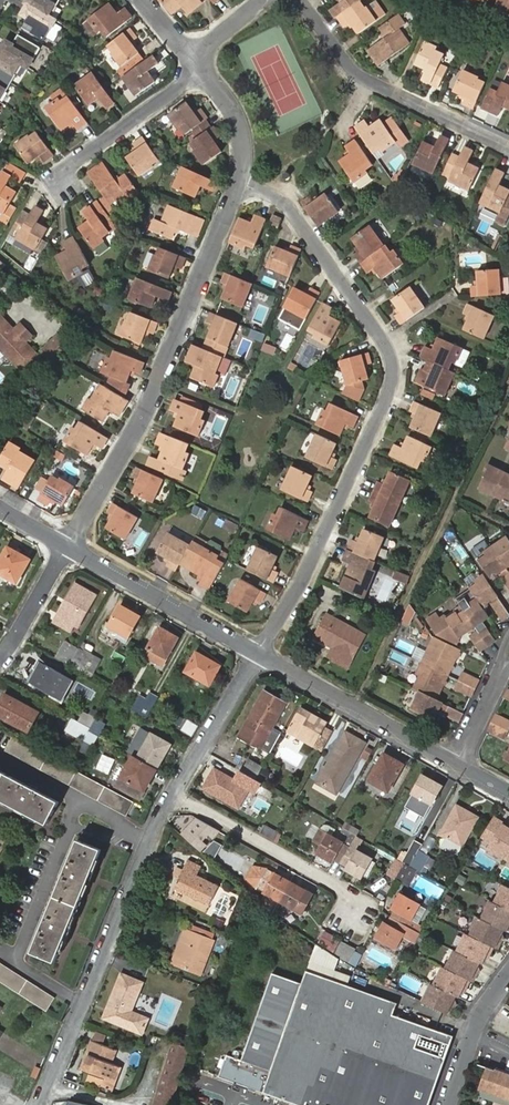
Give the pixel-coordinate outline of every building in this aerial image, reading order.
[(52,0),(25,0),(24,2),(25,3),(46,15),(50,7),(48,5),(52,0)] [(175,14),(185,7),(192,16),(206,4),(203,0),(163,0),(175,14)] [(363,0),(342,0),(343,1),(332,8),(337,17),(339,16),(361,2),(363,0)] [(499,6),(508,12),(508,0),(502,0),(499,6)] [(361,2),(339,16),(346,27),(349,25),(352,23),(354,27),(359,34),(394,11),(390,5),(384,2),(378,6),(375,1),(365,8),(361,2)] [(42,40),(54,19),(46,15),(25,3),(19,13),(26,17),(20,27),(42,40)] [(117,16),(114,12),(109,4),(89,19),(102,36),(104,34),(107,40),(132,20),(125,10),(121,14),(117,16)] [(407,27),(399,15),(382,28),(387,35),(390,39),(386,41),(371,53),(382,67),(412,44),(402,30),(407,27)] [(134,28),(111,45),(116,52),(116,53),(126,68),(143,55),(138,47),(135,43),(138,41),(142,39),(134,28)] [(38,45),(16,33),(10,42),(4,39),(0,45),(0,50),(18,61),(26,66),(38,45)] [(440,48),(428,43),(419,65),(429,70),(425,79),(440,87),(449,68),(444,65),(448,55),(439,51),(440,48)] [(47,66),(52,49),(42,45),(37,63),(47,66)] [(11,68),(13,69),(18,61),(0,50),(0,76),(5,79),(11,68)] [(162,65),(156,56),(125,77),(138,96),(158,83),(151,73),(162,65)] [(116,102),(95,71),(77,84),(90,103),(100,96),(108,107),(116,102)] [(477,108),(488,83),(481,80),(481,78),(466,71),(457,90),(465,94),(469,96),(468,99),(466,103),(477,108)] [(485,107),(502,114),(506,105),(508,106),(508,82),(504,80),(503,82),(498,80),(485,107)] [(59,99),(49,105),(64,128),(71,123),(74,121),(77,124),(80,129),(90,122),(66,87),(55,94),(59,99)] [(181,137),(188,133),(206,120),(208,119),(202,109),(199,112),(196,114),(193,109),(189,103),(166,118),(175,132),(176,130),(181,137)] [(194,141),(212,129),(206,120),(188,133),(194,141)] [(412,142),(396,120),(387,126),(399,144),(403,149),(412,142)] [(358,130),(377,155),(383,151),(386,153),(399,144),(387,126),(384,122),(378,126),(374,129),(372,126),(369,122),(358,130)] [(222,138),(215,127),(212,129),(194,141),(199,149),(197,151),(206,165),(223,154),(218,146),(216,142),(218,141),(222,138)] [(42,154),(44,157),(45,160),(56,153),(39,131),(33,135),(31,132),(17,142),(30,162),(37,157),(42,154)] [(428,143),(418,163),(438,172),(453,139),(445,135),(438,147),(428,143)] [(141,152),(136,155),(131,158),(143,176),(157,167),(156,165),(163,160),(146,137),(136,144),(139,149),(141,152)] [(354,155),(350,158),(343,162),(357,181),(371,171),(369,168),(375,164),(357,140),(348,146),(352,152),(354,155)] [(468,147),(462,160),(453,179),(473,189),(482,170),(470,165),(477,151),(468,147)] [(462,160),(454,156),(445,176),(453,179),(462,160)] [(12,216),(17,207),(12,203),(19,191),(8,184),(14,175),(22,180),(27,172),(10,161),(0,177),(0,208),(2,209),(12,216)] [(140,192),(127,174),(122,178),(118,181),(116,178),(105,162),(90,172),(106,196),(101,199),(104,203),(109,200),(111,203),(118,199),(120,202),(120,204),(123,207),(127,208),(131,205),(131,200),(130,199),(140,192)] [(212,193),(217,182),(182,166),(173,187),(194,197),(200,186),(212,193)] [(499,169),(483,203),(504,213),(508,204),(508,188),(503,185),(508,174),(499,169)] [(402,189),(409,174),(403,171),(395,180),(402,189)] [(305,191),(296,196),(312,219),(333,205),(320,188),(312,193),(308,196),(306,193),(305,191)] [(110,216),(99,200),(85,211),(90,219),(80,226),(94,246),(105,239),(103,236),(110,230),(104,221),(110,216)] [(109,200),(104,203),(112,214),(116,211),(111,203),(109,200)] [(178,228),(182,230),(196,236),(204,219),(170,204),(163,221),(156,219),(152,230),(172,239),(175,233),(178,228)] [(30,217),(23,213),(15,226),(22,231),(18,238),(38,250),(44,241),(50,230),(39,223),(45,213),(36,208),(30,217)] [(7,225),(12,216),(2,209),(0,212),(0,220),(7,225)] [(248,223),(240,219),(229,244),(245,251),(247,247),(255,250),(267,222),(256,217),(254,222),(252,225),(248,223)] [(271,218),(268,225),(277,229),(280,222),(271,218)] [(354,253),(360,262),(383,246),(368,223),(350,235),(356,244),(360,249),(356,251),(354,253)] [(15,226),(11,234),(18,238),(22,231),(15,226)] [(89,264),(75,235),(63,240),(66,246),(68,250),(63,252),(57,256),(69,280),(84,272),(82,267),(89,264)] [(38,250),(18,238),(15,243),(35,255),(38,250)] [(42,252),(48,243),(44,241),(38,250),(42,252)] [(383,246),(360,262),(367,272),(370,270),(374,268),(376,272),(381,278),(402,264),(393,249),(390,251),(385,244),(383,246)] [(180,268),(185,256),(159,245),(156,253),(154,253),(148,266),(147,269),(168,277),(171,270),(173,265),(177,266),(180,268)] [(289,276),(301,249),(291,245),(288,251),(275,246),(267,266),(289,276)] [(148,266),(154,253),(148,250),(142,263),(148,266)] [(470,295),(471,295),(500,292),(497,267),(473,270),(474,279),(474,283),(469,284),(470,295)] [(81,276),(87,286),(96,281),(90,271),(81,276)] [(253,285),(251,284),(226,273),(222,284),(225,285),(229,287),(227,292),(223,298),(243,307),(253,285)] [(167,299),(171,290),(137,275),(128,295),(150,305),(155,294),(167,299)] [(393,314),(400,323),(404,320),(424,306),(410,285),(392,296),(397,304),(401,308),(398,311),(393,314)] [(81,288),(77,290),(77,295),(81,297),(85,295),(85,290),(81,288)] [(306,319),(320,294),(310,289),(309,291),(307,295),(302,292),(295,288),(284,308),(306,319)] [(274,300),(269,298),(266,304),(272,306),(274,300)] [(329,346),(331,342),(342,324),(334,320),(330,317),(332,313),(334,309),(323,303),(308,330),(315,334),(313,338),(329,346)] [(463,329),(483,338),(495,316),(468,303),(463,312),(466,314),(470,315),(467,321),(463,329)] [(152,333),(158,321),(132,310),(129,318),(127,317),(120,333),(139,342),(143,334),(145,330),(149,331),(152,333)] [(237,324),(210,312),(206,323),(209,324),(212,325),(210,331),(207,339),(227,348),(237,324)] [(34,365),(41,358),(25,341),(32,335),(21,324),(14,330),(0,315),(0,329),(34,365)] [(279,321),(276,328),(285,332),(279,348),(288,352),(297,328),(279,321)] [(71,325),(67,328),(78,340),(82,337),(71,325)] [(78,340),(67,328),(43,350),(52,359),(62,350),(64,352),(78,340)] [(25,374),(34,365),(0,329),(0,348),(25,374)] [(429,360),(453,372),(464,348),(441,337),(437,344),(435,349),(431,347),(427,346),(422,357),(429,360)] [(262,350),(274,355),(277,347),(264,342),(262,350)] [(222,358),(193,345),(185,363),(195,367),(191,377),(212,387),(221,368),(219,366),(222,358)] [(144,360),(116,348),(113,356),(109,355),(102,371),(126,381),(130,372),(132,369),(136,371),(139,372),(144,360)] [(62,350),(52,359),(54,362),(64,352),(62,350)] [(362,365),(366,364),(369,363),(367,352),(339,360),(345,384),(366,379),(364,369),(362,365)] [(443,397),(455,373),(453,372),(429,360),(425,370),(426,371),(430,373),(427,378),(423,387),(443,397)] [(130,398),(104,383),(94,398),(91,396),(85,405),(105,419),(111,409),(121,414),(130,398)] [(178,413),(175,419),(172,426),(196,436),(203,420),(199,418),(202,412),(173,400),(169,410),(173,412),(178,413)] [(410,427),(428,436),(440,413),(415,401),(410,411),(413,413),(417,414),(414,418),(410,427)] [(338,436),(343,426),(345,422),(348,424),(351,426),(357,416),(330,402),(326,410),(323,409),(315,425),(338,436)] [(17,424),(29,431),(37,418),(24,411),(17,424)] [(109,436),(82,419),(77,427),(73,424),(65,439),(87,454),(93,445),(94,442),(99,445),(102,447),(109,436)] [(189,443),(160,431),(155,442),(159,445),(163,447),(161,450),(157,458),(182,468),(189,452),(185,451),(189,443)] [(329,451),(333,443),(314,434),(303,456),(328,469),(333,459),(329,457),(326,456),(329,451)] [(389,454),(416,468),(420,460),(422,461),(430,446),(409,436),(406,443),(404,447),(401,446),(395,443),(389,454)] [(0,450),(0,465),(4,467),(0,474),(0,478),(15,487),(31,460),(16,450),(17,447),(6,441),(0,450)] [(161,477),(135,464),(130,475),(133,477),(136,479),(134,483),(130,491),(149,500),(161,477)] [(490,464),(479,486),(508,501),(508,474),(490,464)] [(304,488),(310,474),(291,465),(280,488),(305,501),(309,491),(304,488)] [(372,490),(398,503),(409,479),(390,469),(386,478),(383,482),(380,481),(377,480),(372,490)] [(49,496),(53,498),(61,504),(72,484),(58,476),(56,478),(49,473),(36,497),(45,503),(46,501),(49,496)] [(386,526),(398,503),(372,490),(367,501),(370,502),(374,503),(371,508),(367,517),(386,526)] [(113,514),(111,518),(106,527),(124,538),(137,517),(112,502),(107,511),(110,512),(113,514)] [(204,519),(207,510),(195,505),(191,515),(204,519)] [(270,512),(263,527),(286,538),(292,527),(300,530),(304,520),(277,506),(274,513),(270,512)] [(345,547),(369,559),(381,535),(363,527),(359,535),(357,540),(354,538),(350,537),(345,547)] [(173,570),(187,546),(165,533),(155,550),(163,555),(167,557),(165,560),(163,564),(173,570)] [(508,539),(506,536),(498,541),(500,544),(508,539)] [(498,541),(491,546),(505,566),(508,563),(508,541),(508,539),(500,544),(498,541)] [(243,568),(269,581),(274,571),(271,569),(267,568),(269,564),(273,555),(254,545),(243,568)] [(505,566),(491,546),(489,547),(483,551),(485,554),(479,559),(490,576),(505,566)] [(7,547),(0,559),(0,573),(16,582),(26,565),(21,562),(23,557),(7,547)] [(194,583),(205,589),(220,562),(213,558),(215,554),(201,547),(189,569),(195,573),(199,575),(197,578),(194,583)] [(368,568),(372,560),(369,559),(345,547),(339,558),(344,561),(347,562),(345,567),(342,573),(364,584),(372,569),(368,568)] [(398,572),(395,581),(409,586),(412,577),(398,572)] [(480,604),(496,594),(482,574),(467,584),(474,595),(477,599),(480,604)] [(252,597),(256,598),(258,599),(263,590),(237,578),(226,601),(246,611),(250,601),(252,597)] [(377,599),(386,602),(394,582),(385,578),(377,599)] [(74,584),(53,621),(70,631),(73,625),(77,627),(95,595),(74,584)] [(474,595),(467,600),(470,604),(477,599),(474,595)] [(459,605),(472,625),(487,615),(480,604),(477,599),(470,604),(467,600),(459,605)] [(508,613),(499,600),(492,605),(501,618),(508,613)] [(119,605),(108,626),(127,637),(139,616),(119,605)] [(455,613),(447,619),(458,635),(472,625),(459,605),(452,610),(455,613)] [(402,622),(411,626),(418,610),(409,606),(402,622)] [(452,610),(445,615),(447,619),(455,613),(452,610)] [(331,643),(329,647),(325,655),(346,667),(363,634),(325,613),(314,633),(331,643)] [(488,632),(484,626),(477,631),(480,637),(488,632)] [(159,627),(143,655),(162,665),(177,638),(159,627)] [(480,637),(477,631),(470,636),(474,641),(480,637)] [(488,632),(480,637),(474,641),(479,649),(493,639),(488,632)] [(311,637),(329,647),(331,643),(314,633),(311,637)] [(436,638),(432,636),(426,650),(429,651),(436,638)] [(446,673),(458,649),(436,638),(429,651),(426,650),(420,661),(446,673)] [(55,658),(69,665),(77,650),(64,643),(55,658)] [(101,661),(79,648),(77,650),(69,665),(91,677),(101,661)] [(111,658),(122,663),(126,657),(115,651),(111,658)] [(195,652),(184,672),(208,686),(220,665),(195,652)] [(446,673),(420,661),(415,672),(419,673),(412,687),(434,698),(446,673)] [(39,665),(34,672),(36,674),(31,682),(61,698),(70,682),(39,665)] [(419,673),(415,672),(408,685),(412,687),(419,673)] [(462,672),(458,679),(473,687),(477,679),(462,672)] [(458,679),(454,687),(469,694),(473,687),(458,679)] [(434,698),(418,690),(410,707),(432,717),(440,701),(434,698)] [(272,729),(286,703),(264,691),(249,719),(250,719),(247,724),(247,723),(239,736),(263,749),(263,748),(271,753),(281,734),(272,729)] [(0,700),(0,717),(27,732),(38,713),(4,694),(0,700)] [(144,718),(156,697),(149,694),(146,699),(138,696),(131,710),(144,718)] [(442,712),(457,719),(461,711),(446,704),(442,712)] [(323,750),(333,731),(325,727),(328,722),(318,716),(317,718),(311,715),(312,713),(301,707),(287,731),(323,750)] [(81,711),(76,721),(88,728),(94,718),(81,711)] [(494,713),(490,721),(505,728),(508,721),(494,713)] [(177,714),(174,721),(181,725),(184,718),(177,714)] [(87,730),(97,735),(104,724),(94,718),(88,728),(87,730)] [(76,721),(72,719),(66,730),(82,739),(87,730),(88,728),(76,721)] [(191,736),(197,725),(186,719),(180,730),(191,736)] [(490,721),(486,729),(501,736),(505,728),(490,721)] [(87,730),(82,739),(92,745),(97,735),(87,730)] [(336,793),(364,742),(345,732),(317,783),(336,793)] [(137,757),(156,769),(170,744),(151,733),(137,757)] [(287,733),(276,756),(297,766),(303,755),(297,752),(302,741),(287,733)] [(124,816),(132,802),(66,767),(11,737),(4,751),(124,816)] [(143,790),(156,769),(137,757),(132,754),(119,777),(143,790)] [(385,754),(369,781),(389,792),(404,765),(385,754)] [(249,758),(242,772),(256,780),(263,766),(249,758)] [(212,779),(206,790),(238,808),(241,804),(249,789),(215,769),(210,777),(212,779)] [(46,824),(58,802),(0,771),(0,800),(46,824)] [(423,798),(433,803),(443,786),(423,775),(411,797),(421,802),(423,798)] [(143,790),(119,777),(114,786),(138,798),(143,790)] [(204,788),(206,790),(212,779),(210,777),(204,788)] [(249,789),(241,804),(246,807),(254,791),(249,789)] [(463,815),(466,811),(457,805),(441,834),(449,839),(459,845),(462,846),(475,822),(463,815)] [(478,817),(466,811),(463,815),(475,822),(478,817)] [(214,828),(197,818),(182,835),(186,838),(196,847),(214,828)] [(505,857),(508,851),(508,826),(503,823),(502,826),(492,819),(488,826),(482,836),(492,842),(488,848),(505,858),(505,857)] [(351,846),(356,836),(350,833),(344,843),(344,842),(333,836),(337,829),(328,824),(325,823),(321,827),(315,839),(322,843),(318,851),(325,855),(324,856),(333,861),(333,862),(334,860),(341,863),(351,846)] [(345,823),(343,828),(349,832),(350,833),(356,836),(360,831),(345,823)] [(264,825),(260,832),(275,841),(279,833),(264,825)] [(196,847),(201,852),(220,831),(214,828),(196,847)] [(431,835),(426,848),(431,850),(437,838),(431,835)] [(356,849),(361,839),(356,836),(351,846),(356,849)] [(39,956),(74,914),(100,850),(76,840),(31,952),(39,956)] [(419,849),(422,845),(415,841),(407,855),(403,862),(405,863),(410,866),(419,849)] [(357,850),(356,849),(351,846),(341,863),(347,867),(346,869),(355,874),(356,872),(363,876),(373,859),(357,850)] [(429,855),(419,849),(410,866),(424,874),(428,868),(424,865),(429,855)] [(402,853),(398,859),(403,862),(407,855),(402,853)] [(174,888),(208,906),(218,886),(197,875),(201,867),(188,860),(174,888)] [(258,888),(262,882),(269,869),(263,866),(254,865),(248,878),(252,884),(258,888)] [(265,892),(280,900),(290,883),(283,879),(284,877),(275,873),(269,869),(262,882),(268,885),(265,892)] [(258,888),(265,892),(268,885),(262,882),(258,888)] [(290,883),(280,900),(296,909),(298,907),(304,911),(313,893),(307,890),(298,885),(297,887),(290,883)] [(505,885),(495,903),(508,910),(508,887),(505,885)] [(394,911),(391,917),(408,926),(411,920),(420,904),(421,904),(404,894),(400,901),(397,900),(392,909),(394,911)] [(491,901),(483,919),(505,930),(507,931),(508,928),(508,910),(495,903),(491,901)] [(411,920),(418,924),(427,909),(420,904),(411,920)] [(75,916),(41,956),(56,963),(66,937),(68,931),(75,916)] [(483,919),(478,916),(468,934),(494,947),(498,949),(502,941),(500,940),(505,930),(483,919)] [(408,926),(391,917),(387,923),(385,922),(385,923),(380,931),(382,933),(378,940),(395,949),(402,936),(415,944),(421,934),(417,932),(408,926)] [(422,933),(425,928),(418,924),(411,920),(408,926),(417,932),(421,934),(422,933)] [(210,939),(212,933),(191,925),(188,931),(210,939)] [(171,963),(175,964),(188,931),(184,929),(171,963)] [(188,931),(175,964),(199,974),(212,940),(214,941),(217,934),(212,933),(210,939),(188,931)] [(468,934),(467,933),(458,951),(481,963),(484,964),(489,955),(490,955),(494,947),(468,934)] [(327,934),(323,941),(335,947),(339,940),(327,934)] [(220,936),(216,946),(222,948),(226,938),(220,936)] [(341,941),(335,952),(342,957),(348,945),(341,941)] [(348,945),(342,957),(348,962),(355,949),(348,945)] [(458,951),(457,951),(448,968),(471,980),(474,982),(478,974),(476,973),(481,963),(458,951)] [(351,963),(357,966),(364,955),(358,952),(351,963)] [(22,977),(0,963),(0,982),(12,990),(22,977)] [(435,984),(458,996),(461,997),(466,987),(467,988),(471,980),(448,968),(445,967),(435,984)] [(454,1035),(394,1014),(398,1002),(307,970),(302,983),(271,1071),(226,1055),(219,1076),(300,1104),(429,1104),(454,1035)] [(271,1071),(302,983),(273,973),(241,1060),(271,1071)] [(113,1010),(109,1020),(142,1034),(148,1019),(131,1012),(139,991),(143,983),(122,974),(108,1008),(113,1010)] [(23,978),(13,990),(47,1011),(55,998),(23,978)] [(425,1001),(451,1015),(455,1007),(453,1006),(458,996),(435,984),(433,983),(425,1001)] [(104,1018),(109,1020),(113,1010),(108,1008),(104,1018)] [(96,1032),(93,1040),(104,1044),(107,1036),(96,1032)] [(174,1043),(189,1047),(192,1038),(177,1033),(174,1043)] [(86,1062),(84,1061),(80,1070),(83,1071),(91,1074),(87,1082),(112,1091),(121,1067),(112,1063),(105,1060),(110,1047),(92,1040),(87,1053),(87,1054),(89,1055),(86,1062)] [(156,1098),(172,1103),(189,1048),(189,1047),(174,1043),(170,1054),(156,1098)] [(105,1060),(112,1063),(117,1050),(110,1047),(105,1060)] [(477,1095),(492,1100),(504,1069),(497,1067),(495,1070),(487,1067),(477,1095)] [(492,1100),(505,1104),(508,1104),(508,1071),(504,1069),(492,1100)]
